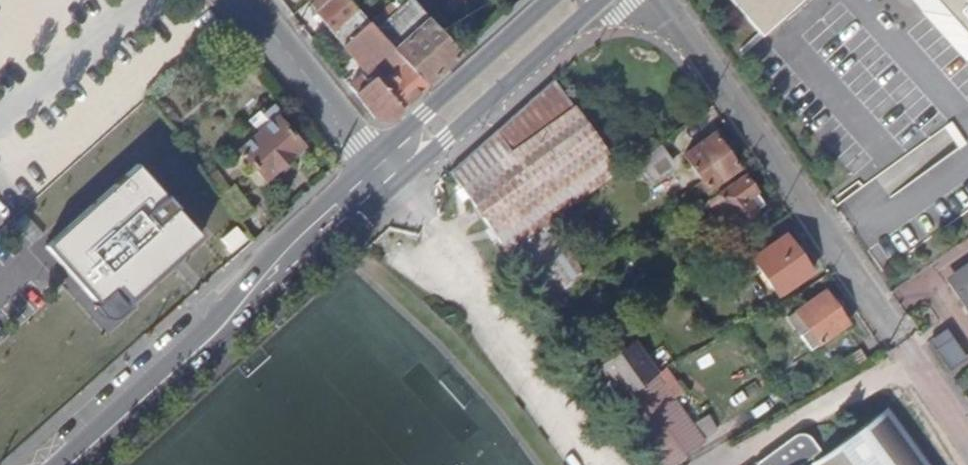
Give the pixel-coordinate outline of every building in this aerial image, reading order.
[(426,86),(393,50),(376,31),(368,22),(348,0),(330,0),(326,3),(317,11),(317,14),(372,77),(372,76),(401,109),(410,100),(426,86)] [(376,31),(404,6),(399,0),(393,0),(368,22),(376,31)] [(393,50),(429,18),(413,0),(410,0),(404,6),(376,31),(393,50)] [(763,35),(802,0),(731,0),(763,35)] [(927,7),(922,11),(966,60),(967,58),(967,0),(920,0),(927,7)] [(292,15),(301,27),(317,14),(317,11),(309,1),(292,15)] [(426,86),(462,54),(429,18),(393,50),(426,86)] [(389,119),(401,109),(372,76),(372,77),(367,81),(364,77),(351,88),(374,118),(389,119)] [(509,250),(547,223),(619,172),(552,80),(449,172),(507,251),(509,250)] [(234,143),(262,178),(301,146),(278,116),(282,113),(272,99),(261,108),(258,104),(246,114),(255,125),(234,143)] [(304,118),(297,108),(288,116),(295,125),(304,118)] [(707,188),(737,168),(713,134),(684,155),(703,183),(707,188)] [(647,178),(672,160),(660,145),(636,163),(647,178)] [(123,301),(201,235),(134,166),(43,249),(81,291),(83,289),(95,303),(91,307),(97,309),(104,311),(110,311),(117,309),(122,307),(126,304),(123,301)] [(728,229),(763,204),(744,175),(708,200),(728,229)] [(678,208),(707,188),(703,183),(675,202),(678,208)] [(540,293),(544,299),(583,272),(547,223),(509,250),(520,265),(528,276),(530,280),(533,283),(537,289),(540,293)] [(755,255),(781,293),(811,272),(785,234),(755,255)] [(949,284),(967,311),(967,271),(949,284)] [(787,316),(810,349),(847,323),(824,291),(787,316)] [(616,327),(589,345),(602,363),(629,345),(616,327)] [(945,328),(929,339),(947,367),(964,355),(949,334),(950,332),(945,328)] [(655,374),(657,372),(634,341),(629,345),(602,363),(598,366),(618,395),(655,374)] [(655,374),(618,395),(622,400),(656,375),(655,374)] [(703,441),(692,426),(656,375),(622,400),(618,402),(664,464),(669,464),(703,441)] [(821,455),(807,464),(935,464),(891,405),(821,455)] [(708,414),(692,426),(703,441),(719,428),(708,414)] [(821,455),(818,451),(821,449),(812,436),(807,435),(800,433),(794,436),(754,464),(807,464),(821,455)]
